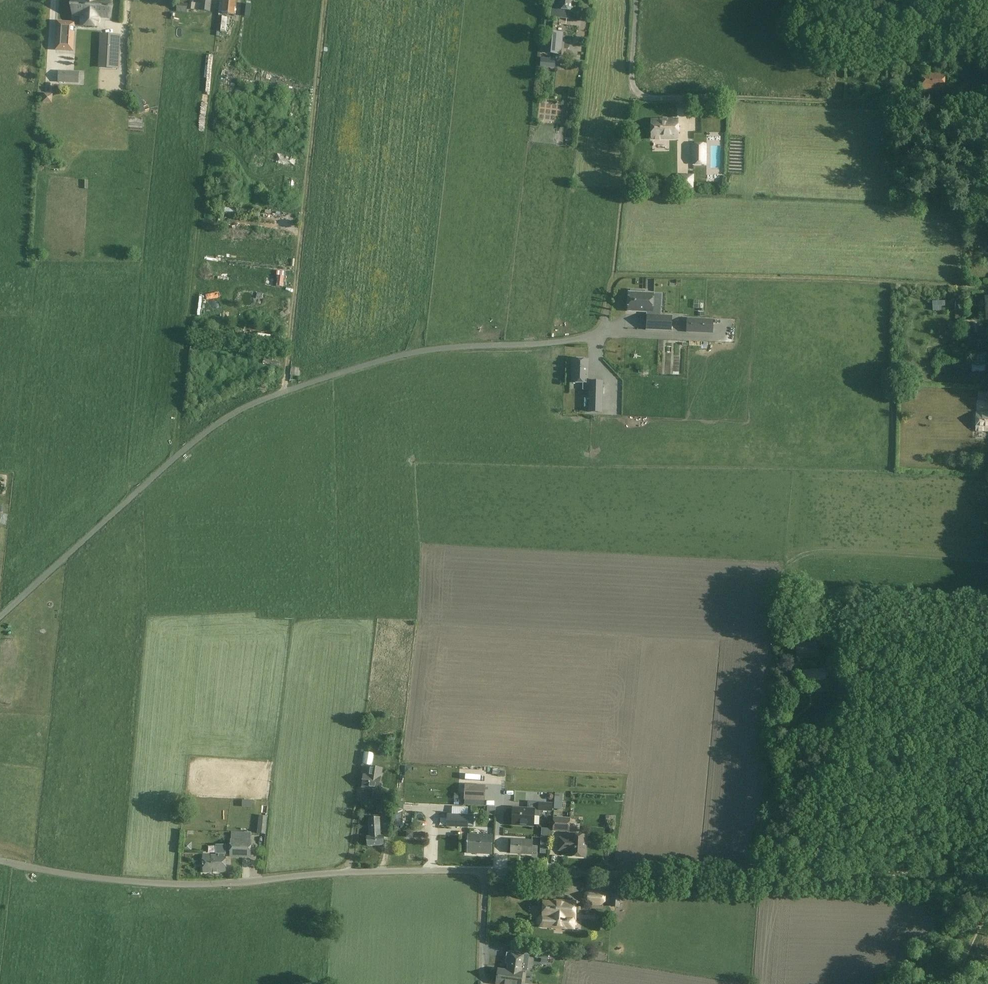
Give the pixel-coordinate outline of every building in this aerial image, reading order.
[(82,25),(99,26),(99,17),(109,18),(110,0),(75,0),(74,15),(75,16),(74,23),(58,22),(56,50),(71,51),(72,39),(74,39),(74,26),(82,27),(82,25)] [(200,10),(210,12),(211,0),(201,0),(200,10)] [(236,0),(219,0),(218,12),(222,12),(222,14),(235,15),(236,0)] [(551,17),(568,19),(568,11),(572,12),(574,0),(553,0),(551,17)] [(177,3),(176,12),(186,12),(187,4),(177,3)] [(561,55),(564,33),(544,31),(542,53),(561,55)] [(101,35),(100,61),(109,62),(119,62),(120,36),(101,35)] [(556,59),(541,58),(540,67),(555,68),(556,59)] [(78,72),(59,71),(58,82),(78,83),(78,72)] [(944,91),(944,73),(923,73),(923,91),(944,91)] [(652,139),(677,139),(677,120),(652,120),(652,139)] [(705,145),(693,145),(693,164),(706,164),(705,145)] [(693,176),(681,176),(681,188),(693,188),(693,176)] [(631,291),(631,293),(629,293),(628,311),(649,312),(649,315),(647,315),(647,330),(671,331),(672,316),(660,316),(661,306),(653,305),(653,294),(638,293),(638,291),(631,291)] [(714,319),(687,318),(687,331),(713,333),(714,319)] [(651,367),(650,352),(638,353),(639,367),(651,367)] [(985,354),(973,354),(973,365),(985,364),(985,354)] [(588,383),(588,360),(573,360),(572,383),(588,383)] [(296,375),(297,364),(287,363),(287,375),(296,375)] [(602,413),(603,382),(590,382),(589,412),(602,413)] [(979,390),(978,400),(987,400),(987,390),(979,390)] [(976,431),(987,431),(987,414),(976,413),(976,431)] [(816,642),(796,644),(797,653),(816,652),(816,642)] [(825,678),(825,669),(799,671),(800,680),(825,678)] [(364,752),(362,764),(373,766),(374,754),(364,752)] [(363,775),(362,787),(379,790),(382,769),(369,767),(368,775),(363,775)] [(485,786),(465,785),(465,800),(484,801),(485,786)] [(381,800),(377,801),(376,812),(386,813),(387,795),(382,795),(381,800)] [(403,827),(404,803),(396,802),(393,826),(403,827)] [(552,804),(539,803),(538,811),(552,811),(552,804)] [(495,815),(496,807),(488,806),(488,814),(495,815)] [(512,824),(534,825),(534,808),(513,807),(512,824)] [(265,834),(267,816),(261,815),(258,833),(265,834)] [(448,815),(447,826),(467,827),(468,816),(448,815)] [(368,818),(369,837),(367,837),(368,846),(383,845),(383,836),(380,836),(379,817),(368,818)] [(553,830),(569,831),(570,819),(554,818),(553,830)] [(470,828),(470,834),(468,834),(467,853),(491,854),(492,835),(480,835),(480,828),(478,827),(472,827),(470,828)] [(550,839),(551,830),(542,829),(542,838),(550,839)] [(251,841),(244,841),(244,832),(231,832),(231,839),(230,839),(230,857),(250,858),(251,841)] [(560,838),(559,850),(570,851),(570,857),(585,858),(586,836),(571,835),(571,839),(560,838)] [(541,839),(540,845),(540,854),(548,854),(548,845),(548,839),(541,839)] [(533,841),(512,840),(511,853),(532,855),(533,841)] [(225,855),(224,855),(224,854),(225,853),(225,845),(216,845),(216,854),(218,854),(218,855),(203,855),(203,873),(226,872),(225,855)] [(590,891),(584,894),(584,901),(588,905),(600,905),(605,902),(606,894),(602,892),(590,891)] [(611,893),(611,907),(619,907),(620,904),(622,904),(623,895),(621,895),(621,893),(611,893)] [(544,902),(543,917),(540,918),(539,920),(539,923),(540,926),(543,927),(572,929),(573,919),(574,919),(575,904),(575,902),(563,902),(563,904),(544,902)] [(523,971),(526,971),(527,965),(523,964),(524,955),(510,953),(507,971),(498,970),(496,983),(521,983),(523,971)]
